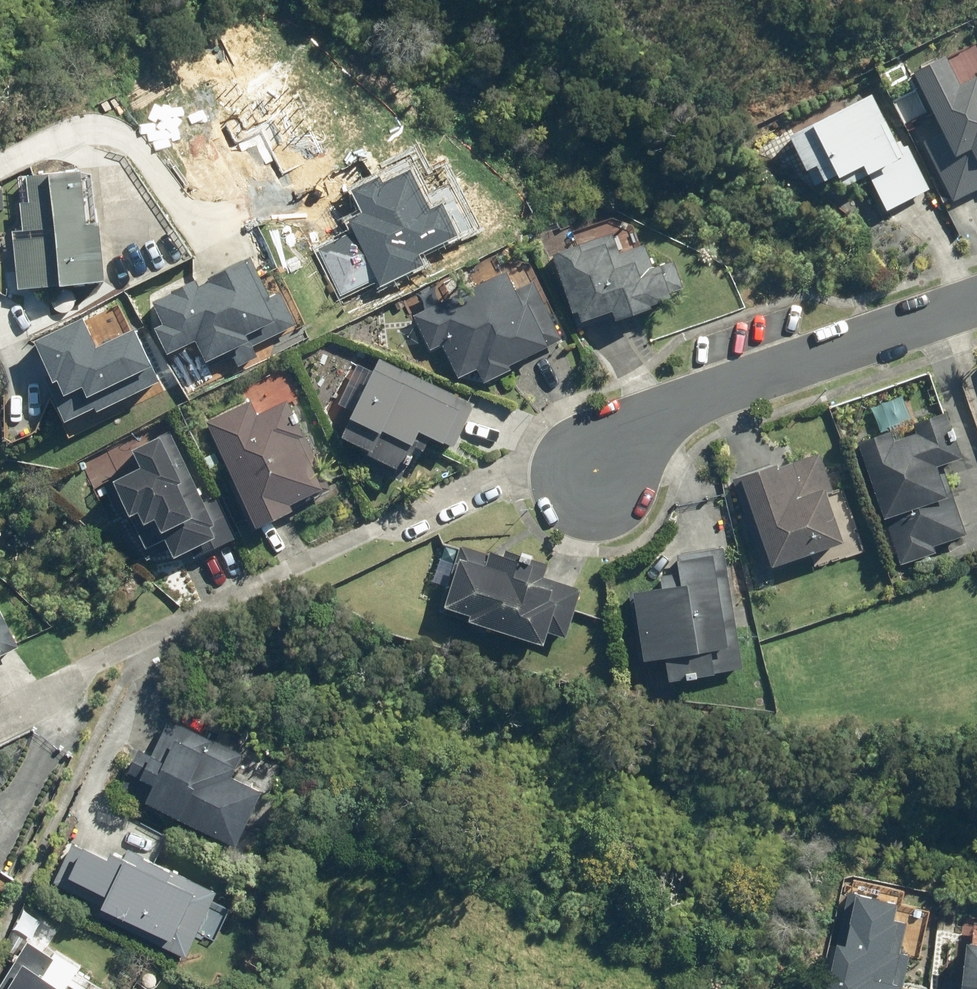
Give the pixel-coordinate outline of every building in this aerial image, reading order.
[(921,145),(952,204),(976,190),(976,84),(975,80),(958,89),(943,59),(912,74),(940,137),(921,145)] [(928,191),(906,148),(892,155),(878,129),(883,127),(869,98),(787,140),(804,175),(806,175),(813,188),(821,185),(822,186),(833,181),(836,184),(839,184),(843,192),(868,179),(885,213),(928,191)] [(12,244),(16,293),(101,286),(96,228),(81,229),(77,177),(23,181),(28,243),(12,244)] [(618,258),(610,237),(574,249),(575,252),(549,260),(576,332),(609,319),(612,326),(649,314),(648,311),(661,307),(660,306),(669,304),(667,298),(682,292),(672,265),(651,273),(642,249),(618,258)] [(559,339),(530,279),(512,288),(504,271),(441,301),(434,286),(417,293),(424,308),(411,315),(429,353),(443,346),(458,378),(479,368),(485,380),(509,368),(507,364),(559,339)] [(442,445),(452,450),(473,407),(409,374),(408,376),(379,360),(339,442),(364,453),(362,457),(400,477),(412,453),(420,457),(426,443),(440,450),(442,445)] [(290,389),(196,431),(245,543),(340,501),(290,389)] [(859,454),(895,568),(976,542),(976,516),(948,426),(859,454)] [(229,547),(190,450),(125,477),(165,574),(229,547)] [(833,491),(818,451),(791,461),(790,459),(775,464),(773,460),(736,473),(737,476),(731,478),(762,566),(769,563),(769,564),(841,538),(825,494),(833,491)] [(458,545),(437,610),(533,641),(534,639),(540,641),(544,630),(564,636),(580,587),(541,575),(544,565),(526,559),(528,554),(516,550),(516,552),(503,548),(502,554),(488,549),(486,553),(458,545)] [(741,667),(721,546),(675,554),(676,556),(674,556),(676,569),(657,572),(659,584),(630,588),(630,591),(627,591),(638,659),(662,654),(667,679),(741,667)] [(151,739),(115,822),(231,872),(267,789),(151,739)] [(86,845),(69,876),(111,897),(105,910),(183,949),(212,893),(134,853),(127,866),(86,845)] [(961,941),(956,988),(976,988),(976,942),(961,941)] [(23,974),(11,988),(44,988),(23,974)]
